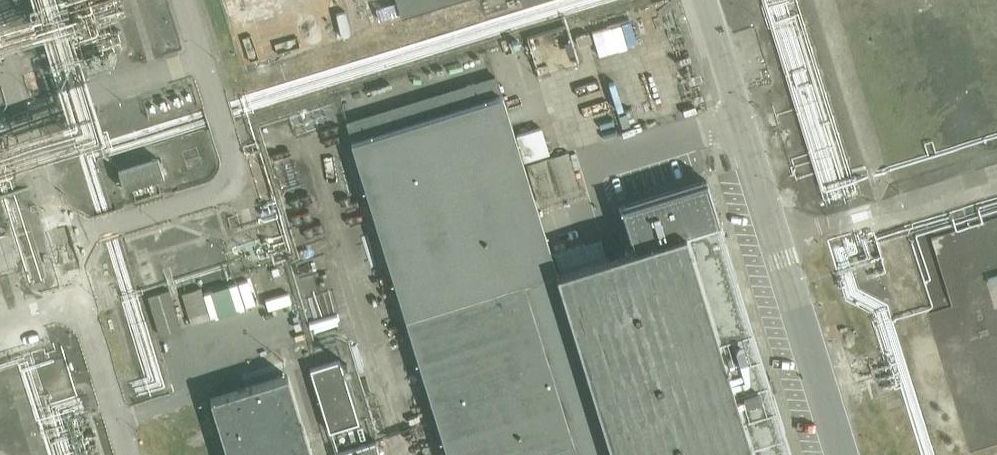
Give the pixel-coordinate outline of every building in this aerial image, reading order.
[(396,2),(375,8),(378,20),(399,13),(401,17),(456,0),(395,0),(396,2)] [(495,75),(347,121),(346,122),(351,137),(500,91),(495,75)] [(567,152),(565,146),(558,148),(557,149),(559,154),(524,165),(522,161),(549,153),(541,127),(514,136),(502,95),(350,142),(448,454),(791,454),(705,181),(621,207),(633,247),(605,256),(600,238),(555,252),(560,269),(557,271),(536,203),(579,190),(567,152)] [(158,158),(118,171),(124,189),(132,187),(157,179),(163,177),(158,158)] [(272,204),(260,208),(264,219),(276,215),(272,204)] [(14,271),(4,237),(0,238),(0,275),(14,271)] [(200,288),(181,294),(191,325),(210,320),(200,288)] [(169,291),(147,297),(159,335),(180,329),(169,291)] [(358,422),(339,360),(309,369),(328,431),(358,422)] [(247,388),(210,400),(227,454),(312,454),(287,376),(247,388)] [(376,441),(335,454),(336,454),(380,454),(376,441)]
